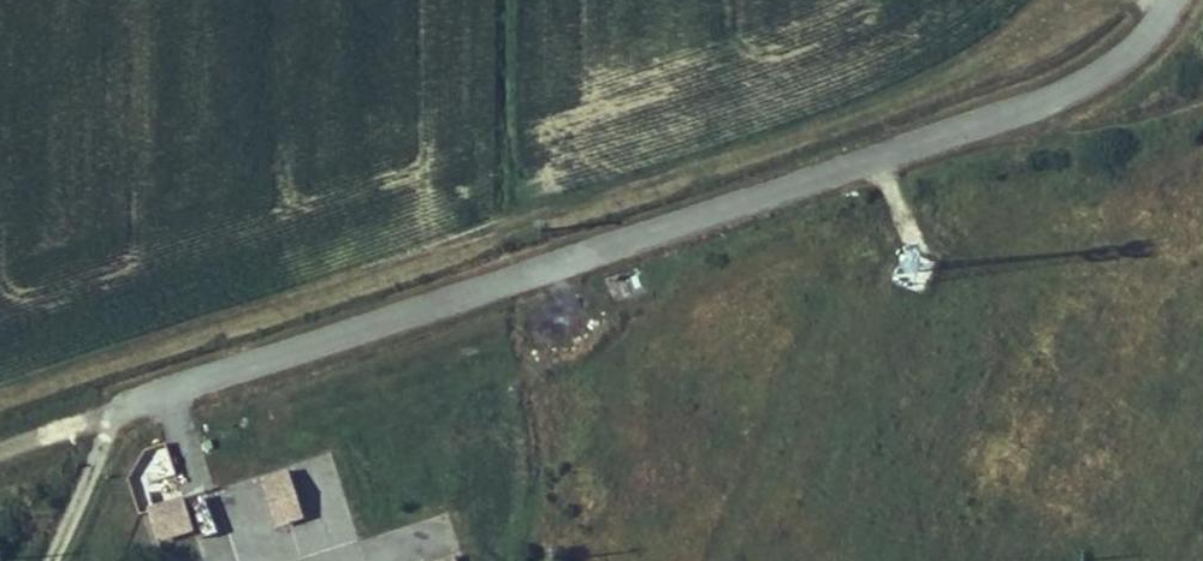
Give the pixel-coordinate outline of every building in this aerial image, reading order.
[(894,282),(920,294),(932,269),(906,256),(894,282)] [(639,268),(604,280),(611,301),(646,289),(639,268)] [(265,469),(240,477),(254,521),(279,513),(265,469)] [(167,492),(133,502),(144,545),(179,535),(167,492)] [(401,545),(437,534),(433,519),(396,529),(401,545)]
